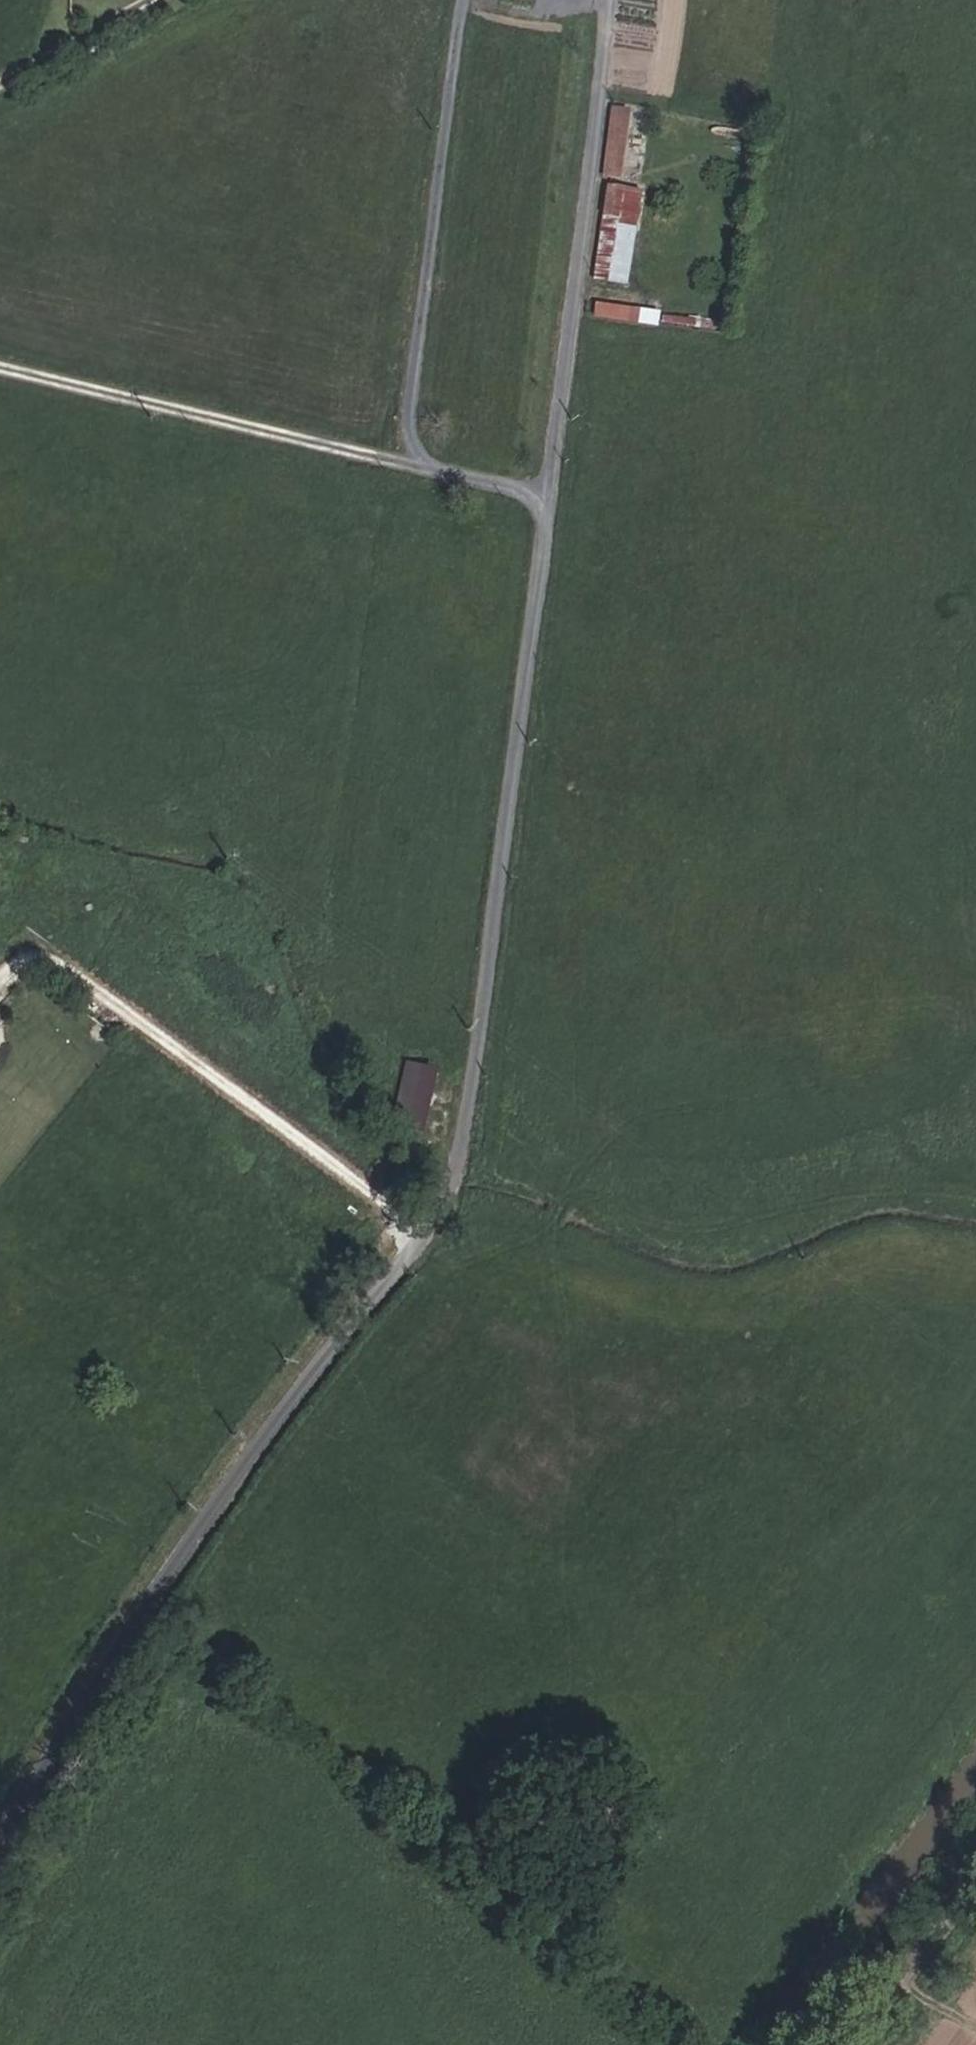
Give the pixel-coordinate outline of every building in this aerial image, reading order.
[(626,135),(628,104),(609,102),(604,175),(640,178),(643,137),(626,135)] [(602,182),(598,278),(635,280),(640,184),(602,182)] [(657,322),(658,306),(592,300),(591,316),(657,322)] [(743,980),(748,987),(758,982),(752,974),(743,980)] [(392,1123),(422,1128),(432,1063),(402,1058),(392,1123)]
